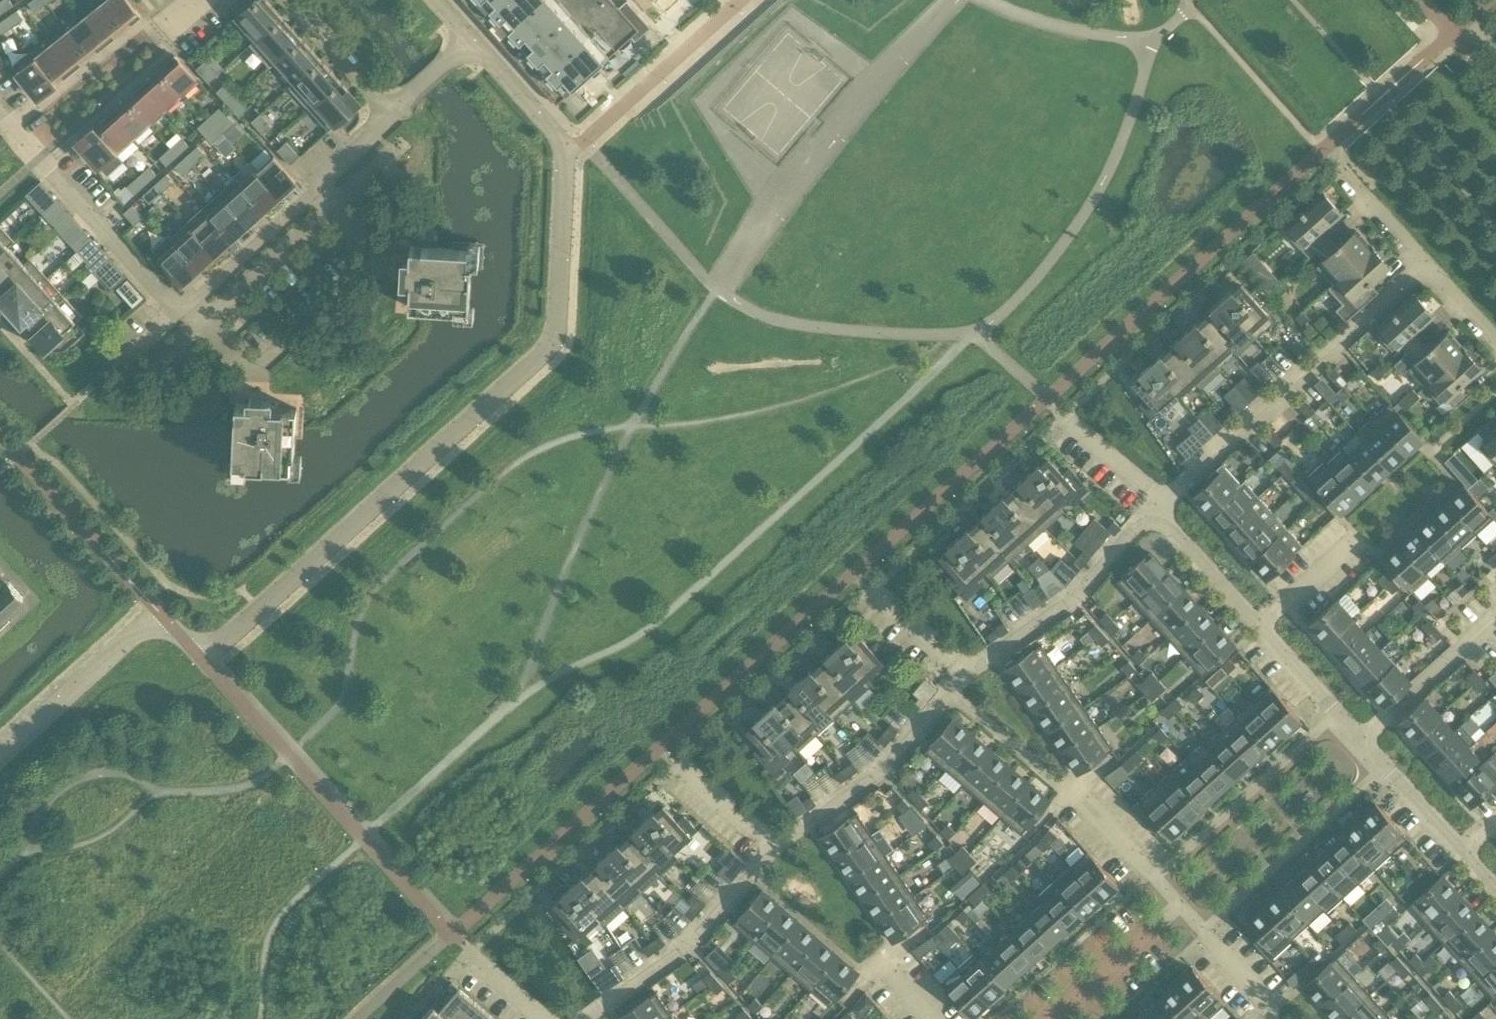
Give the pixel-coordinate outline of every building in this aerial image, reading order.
[(2,14),(14,5),(10,0),(2,0),(0,1),(0,12),(2,14)] [(45,0),(33,0),(29,3),(35,12),(47,3),(45,0)] [(123,29),(141,15),(128,0),(109,0),(104,4),(123,29)] [(283,16),(269,0),(237,0),(233,4),(241,13),(238,16),(258,38),(283,16)] [(557,103),(573,89),(575,91),(599,70),(597,67),(632,36),(636,41),(652,27),(628,0),(627,0),(619,7),(613,0),(464,0),(557,103)] [(123,29),(104,4),(87,18),(107,42),(123,29)] [(17,10),(5,19),(11,28),(24,19),(17,10)] [(283,16),(258,38),(251,45),(270,66),(277,60),(302,37),(283,16)] [(107,42),(87,18),(70,31),(90,55),(107,42)] [(5,19),(0,22),(0,36),(11,28),(5,19)] [(90,55),(70,31),(54,44),(73,69),(90,55)] [(302,37),(277,60),(297,81),(322,58),(302,37)] [(54,44),(37,58),(36,59),(56,83),(57,82),(73,69),(54,44)] [(36,59),(37,58),(31,51),(13,66),(39,98),(57,83),(57,82),(56,83),(36,59)] [(159,70),(180,94),(197,79),(176,55),(159,70)] [(322,58),(297,81),(290,87),(309,108),(341,80),(322,58)] [(209,83),(218,75),(205,61),(196,69),(209,83)] [(159,70),(143,85),(164,108),(180,94),(159,70)] [(341,80),(309,108),(329,130),(339,122),(349,132),(357,125),(359,123),(359,122),(360,119),(361,117),(361,116),(361,114),(361,112),(360,109),(359,107),(358,105),(361,102),(341,80)] [(228,104),(237,96),(226,83),(217,92),(228,104)] [(143,85),(127,99),(148,123),(164,108),(143,85)] [(237,96),(228,104),(239,117),(248,108),(237,96)] [(148,123),(127,99),(111,114),(132,137),(148,123)] [(227,115),(220,107),(209,117),(216,125),(217,125),(227,116),(227,115)] [(111,114),(96,128),(95,128),(116,152),(132,137),(111,114)] [(252,121),(263,134),(272,126),(261,114),(252,121)] [(228,115),(227,115),(227,116),(217,125),(224,133),(225,133),(235,123),(228,115)] [(216,125),(209,117),(198,127),(205,135),(216,125)] [(235,123),(225,133),(234,143),(245,133),(235,123)] [(217,125),(216,125),(205,135),(213,143),(224,133),(217,125)] [(95,128),(96,128),(95,127),(78,142),(108,176),(124,161),(95,128)] [(171,148),(179,156),(190,146),(183,138),(171,148)] [(277,150),(291,165),(301,156),(287,141),(277,150)] [(198,146),(187,156),(194,164),(205,154),(198,146)] [(179,156),(171,148),(160,158),(168,166),(179,156)] [(194,164),(187,156),(175,166),(182,175),(194,164)] [(275,156),(258,171),(282,198),(291,190),(289,187),(297,180),(275,156)] [(234,177),(236,179),(264,210),(270,204),(273,206),(282,198),(258,171),(250,162),(234,177)] [(139,176),(146,184),(157,174),(150,166),(139,176)] [(154,185),(162,193),(173,183),(166,175),(154,185)] [(146,184),(139,176),(127,187),(135,195),(146,184)] [(236,179),(220,193),(250,227),(259,218),(257,216),(264,210),(236,179)] [(33,203),(48,189),(41,181),(26,195),(33,203)] [(162,193),(154,185),(143,195),(150,203),(162,193)] [(250,227),(220,193),(204,208),(232,239),(238,233),(241,235),(250,227)] [(1316,250),(1330,238),(1322,228),(1340,212),(1323,194),(1305,210),(1304,208),(1301,211),(1302,213),(1284,229),(1310,257),(1316,251),(1316,250)] [(144,217),(133,205),(124,213),(135,225),(144,217)] [(188,222),(218,256),(227,247),(225,245),(232,239),(204,208),(188,222)] [(60,233),(75,219),(68,212),(53,225),(60,233)] [(75,219),(60,233),(67,241),(82,227),(75,219)] [(188,222),(172,237),(199,268),(206,262),(209,264),(218,256),(188,222)] [(9,247),(15,241),(0,224),(0,253),(8,246),(9,247)] [(1337,245),(1330,238),(1316,250),(1316,251),(1324,259),(1317,265),(1333,282),(1371,248),(1356,231),(1340,244),(1339,243),(1337,245)] [(199,268),(172,237),(170,234),(153,250),(185,285),(195,276),(193,274),(199,268)] [(9,247),(8,246),(0,253),(0,287),(25,265),(24,264),(9,247)] [(411,273),(409,307),(456,309),(456,306),(470,306),(472,262),(468,262),(469,249),(411,246),(410,259),(404,259),(403,261),(405,261),(404,273),(411,273)] [(1371,248),(1333,282),(1344,295),(1333,306),(1346,321),(1379,291),(1371,283),(1373,282),(1371,280),(1388,265),(1371,247),(1371,248)] [(93,272),(109,256),(102,249),(86,264),(93,272)] [(1253,254),(1241,264),(1260,287),(1267,294),(1274,287),(1279,284),(1253,254)] [(109,256),(93,272),(100,279),(116,264),(109,256)] [(0,287),(0,292),(3,295),(0,298),(0,299),(11,311),(48,278),(31,258),(24,264),(25,265),(0,287)] [(128,277),(122,283),(115,276),(112,280),(135,303),(145,294),(128,277)] [(48,278),(11,311),(23,324),(26,321),(31,327),(65,296),(48,278)] [(1250,331),(1249,332),(1255,338),(1274,320),(1242,284),(1233,292),(1232,290),(1221,299),(1250,331)] [(1281,295),(1274,287),(1267,294),(1273,302),(1281,295)] [(83,316),(65,296),(31,327),(37,332),(33,336),(45,349),(48,347),(49,348),(51,349),(53,350),(54,351),(57,351),(59,351),(60,351),(63,351),(64,350),(66,349),(68,348),(69,347),(86,333),(76,322),(83,316)] [(1407,352),(1422,339),(1414,331),(1432,314),(1415,296),(1397,312),(1396,311),(1393,314),(1394,315),(1376,332),(1392,349),(1399,343),(1407,352)] [(1213,311),(1205,317),(1232,347),(1249,332),(1250,331),(1221,299),(1211,309),(1213,311)] [(1302,325),(1310,318),(1303,310),(1295,317),(1302,325)] [(1232,347),(1205,317),(1198,324),(1196,322),(1186,332),(1214,363),(1215,363),(1232,347)] [(1177,343),(1170,349),(1196,379),(1195,380),(1201,387),(1221,369),(1215,363),(1214,363),(1186,332),(1176,341),(1177,343)] [(1422,339),(1407,352),(1415,361),(1408,367),(1424,385),(1463,350),(1448,333),(1433,346),(1431,345),(1429,347),(1422,339)] [(1303,354),(1296,346),(1289,353),(1295,361),(1303,354)] [(1161,354),(1150,364),(1178,396),(1195,380),(1196,379),(1170,349),(1162,356),(1161,354)] [(1463,350),(1424,385),(1441,403),(1448,397),(1457,406),(1471,394),(1463,386),(1465,384),(1464,382),(1480,368),(1464,349),(1463,350)] [(1251,369),(1261,379),(1267,387),(1275,380),(1276,379),(1261,361),(1260,361),(1251,369)] [(1178,396),(1150,364),(1140,373),(1141,375),(1133,382),(1147,398),(1140,404),(1153,418),(1178,396)] [(1385,373),(1379,365),(1371,371),(1378,379),(1385,373)] [(1334,381),(1341,374),(1334,367),(1327,373),(1334,381)] [(1348,382),(1341,374),(1334,381),(1340,388),(1348,382)] [(1267,387),(1261,379),(1253,386),(1260,393),(1267,387)] [(1414,389),(1407,396),(1413,403),(1420,397),(1414,389)] [(1302,410),(1309,403),(1302,396),(1295,402),(1302,410)] [(1413,403),(1407,396),(1399,402),(1405,410),(1413,403)] [(297,408),(264,406),(264,399),(252,399),(252,397),(250,397),(250,404),(237,403),(234,461),(247,462),(247,466),(291,468),(291,454),(295,454),(297,408)] [(1373,417),(1405,453),(1411,447),(1414,450),(1421,443),(1419,441),(1422,438),(1390,402),(1373,417)] [(1316,411),(1309,403),(1302,410),(1308,418),(1316,411)] [(1233,404),(1225,411),(1232,419),(1239,412),(1233,404)] [(1232,419),(1225,411),(1217,418),(1224,426),(1232,419)] [(1405,453),(1373,417),(1357,431),(1389,467),(1395,462),(1398,464),(1405,458),(1403,455),(1405,453)] [(1495,464),(1495,422),(1492,417),(1478,430),(1487,440),(1479,446),(1495,465),(1495,464)] [(1269,440),(1276,433),(1269,426),(1262,433),(1269,440)] [(1357,431),(1356,432),(1341,445),(1344,448),(1343,448),(1373,482),(1379,476),(1382,479),(1389,472),(1387,470),(1389,467),(1357,431)] [(1204,444),(1197,437),(1193,432),(1177,446),(1188,458),(1204,444)] [(1283,441),(1276,433),(1269,440),(1275,447),(1283,441)] [(1282,447),(1270,458),(1278,466),(1285,459),(1292,466),(1296,462),(1282,447)] [(1343,448),(1328,462),(1327,463),(1357,496),(1363,491),(1366,493),(1373,487),(1371,484),(1373,482),(1343,448)] [(1454,453),(1444,462),(1452,470),(1462,462),(1454,453)] [(1058,504),(1067,496),(1073,502),(1089,488),(1070,468),(1063,474),(1049,458),(1041,466),(1039,464),(1029,473),(1058,504)] [(1284,473),(1292,466),(1285,459),(1278,466),(1284,473)] [(1327,463),(1328,462),(1326,460),(1308,476),(1340,511),(1347,505),(1350,508),(1357,501),(1355,498),(1357,496),(1327,463)] [(1299,474),(1292,466),(1284,473),(1291,481),(1299,474)] [(1209,512),(1236,488),(1221,471),(1194,495),(1200,502),(1197,504),(1204,512),(1207,509),(1209,512)] [(1020,484),(1013,491),(1045,527),(1064,511),(1058,504),(1029,473),(1019,483),(1020,484)] [(1494,518),(1489,512),(1464,484),(1461,487),(1458,485),(1451,491),(1453,494),(1447,500),(1471,526),(1471,527),(1476,534),(1494,518)] [(1236,488),(1209,512),(1223,528),(1250,504),(1236,488)] [(1045,527),(1013,491),(1005,498),(1004,496),(993,505),(1027,544),(1045,527)] [(1313,505),(1321,499),(1314,491),(1306,498),(1313,505)] [(1258,496),(1250,504),(1223,528),(1238,544),(1265,520),(1273,513),(1258,496)] [(1327,506),(1321,499),(1313,505),(1320,513),(1327,506)] [(1456,540),(1462,547),(1476,534),(1471,527),(1471,526),(1447,500),(1445,502),(1443,499),(1435,506),(1437,508),(1431,514),(1455,541),(1456,540)] [(985,516),(977,523),(1010,560),(1027,544),(993,505),(983,515),(985,516)] [(1273,513),(1265,520),(1238,544),(1252,560),(1288,528),(1273,513)] [(1455,541),(1431,514),(1429,516),(1426,514),(1419,520),(1421,523),(1415,528),(1439,555),(1439,556),(1444,562),(1462,547),(1456,540),(1455,541)] [(1108,528),(1113,532),(1115,534),(1122,526),(1114,520),(1108,528)] [(1010,560),(977,523),(969,530),(968,528),(958,538),(986,569),(985,570),(991,576),(1010,560)] [(1288,528),(1252,560),(1254,563),(1252,565),(1259,572),(1261,570),(1267,577),(1303,545),(1288,528)] [(1439,555),(1415,528),(1413,531),(1410,528),(1403,535),(1405,537),(1399,543),(1423,570),(1424,569),(1439,556),(1439,555)] [(986,569),(958,538),(947,547),(949,549),(941,556),(954,572),(948,578),(966,599),(982,584),(976,578),(985,570),(986,569)] [(1423,570),(1399,543),(1397,545),(1394,543),(1387,549),(1389,552),(1382,558),(1412,591),(1430,575),(1424,569),(1423,570)] [(1077,558),(1085,565),(1092,557),(1084,550),(1077,558)] [(1135,600),(1168,571),(1150,552),(1118,581),(1135,600)] [(1495,553),(1488,560),(1494,567),(1495,566),(1495,554),(1495,553)] [(1052,594),(1065,586),(1045,555),(1031,563),(1052,594)] [(1085,565),(1077,558),(1070,566),(1078,572),(1085,565)] [(1184,589),(1168,571),(1135,600),(1152,619),(1184,589)] [(1386,586),(1393,579),(1386,571),(1379,578),(1386,586)] [(1463,582),(1470,589),(1478,582),(1471,575),(1463,582)] [(1393,579),(1386,586),(1392,593),(1400,587),(1393,579)] [(1040,582),(1032,588),(1036,594),(1042,603),(1051,597),(1040,582)] [(1470,589),(1463,582),(1455,589),(1462,596),(1470,589)] [(20,600),(6,585),(3,588),(0,591),(0,618),(20,600)] [(1032,588),(1023,594),(1034,609),(1042,603),(1036,594),(1032,588)] [(1201,608),(1184,589),(1152,619),(1168,637),(1201,608)] [(1325,640),(1351,616),(1336,600),(1310,624),(1316,631),(1313,633),(1320,640),(1323,638),(1325,640)] [(1419,600),(1412,606),(1419,613),(1426,607),(1419,600)] [(1430,611),(1437,619),(1445,612),(1438,604),(1430,611)] [(1201,608),(1168,637),(1185,656),(1218,626),(1201,608)] [(1106,627),(1114,620),(1107,612),(1100,619),(1106,627)] [(1366,633),(1351,616),(1325,640),(1339,657),(1366,633)] [(1114,620),(1106,627),(1113,634),(1121,627),(1114,620)] [(1429,634),(1436,627),(1430,620),(1422,627),(1429,634)] [(995,627),(997,630),(988,637),(991,641),(1000,635),(1001,636),(1010,630),(1004,622),(995,627)] [(1095,638),(1103,632),(1096,624),(1089,631),(1095,638)] [(1235,646),(1218,626),(1185,656),(1202,675),(1235,646)] [(1443,635),(1436,627),(1429,634),(1436,642),(1443,635)] [(1089,631),(1081,639),(1087,646),(1095,638),(1089,631)] [(864,678),(865,678),(883,662),(890,655),(877,641),(871,647),(857,632),(848,640),(847,638),(836,647),(864,678)] [(1103,632),(1095,638),(1102,646),(1110,639),(1103,632)] [(1366,633),(1339,657),(1354,673),(1381,649),(1366,633)] [(1020,690),(1057,665),(1042,644),(1005,669),(1020,690)] [(864,678),(836,647),(826,656),(828,658),(820,665),(852,701),(871,684),(865,678),(864,678)] [(1132,655),(1139,663),(1147,657),(1140,649),(1132,655)] [(1395,665),(1381,649),(1354,673),(1368,689),(1395,665)] [(1229,659),(1222,666),(1228,673),(1236,666),(1229,659)] [(1122,668),(1129,675),(1136,669),(1129,661),(1122,668)] [(811,670),(801,679),(835,717),(852,701),(820,665),(813,672),(811,670)] [(1071,686),(1057,665),(1020,690),(1034,711),(1071,686)] [(1395,665),(1368,689),(1370,691),(1368,694),(1374,701),(1377,699),(1383,706),(1410,682),(1395,665)] [(1228,673),(1222,666),(1206,680),(1213,687),(1228,673)] [(1474,684),(1481,677),(1474,669),(1467,676),(1474,684)] [(1152,687),(1160,680),(1153,672),(1146,679),(1152,687)] [(926,677),(912,693),(918,698),(922,694),(929,700),(940,688),(926,677)] [(1481,677),(1474,684),(1481,691),(1488,684),(1481,677)] [(835,717),(801,679),(790,689),(792,690),(784,697),(817,733),(835,717)] [(1152,687),(1146,679),(1138,685),(1145,693),(1152,687)] [(1160,680),(1152,687),(1159,694),(1167,688),(1160,680)] [(1085,706),(1071,686),(1034,711),(1049,731),(1085,706)] [(1270,686),(1254,701),(1286,737),(1296,728),(1293,725),(1300,719),(1270,686)] [(1152,687),(1145,693),(1152,701),(1159,694),(1152,687)] [(1204,695),(1197,687),(1190,694),(1196,702),(1204,695)] [(923,708),(929,700),(922,694),(918,698),(915,702),(923,708)] [(775,702),(765,711),(793,743),(792,743),(798,750),(817,733),(784,697),(777,704),(775,702)] [(1413,738),(1440,714),(1425,697),(1398,722),(1404,729),(1402,731),(1408,738),(1411,736),(1413,738)] [(1170,704),(1176,712),(1184,705),(1177,698),(1170,704)] [(1254,701),(1252,698),(1234,714),(1236,716),(1237,716),(1268,749),(1274,743),(1276,746),(1286,737),(1254,701)] [(1176,712),(1170,704),(1162,711),(1169,719),(1176,712)] [(1085,706),(1049,731),(1063,751),(1099,727),(1085,706)] [(793,743),(765,711),(755,721),(756,722),(748,730),(762,745),(755,752),(773,772),(789,758),(783,751),(792,743),(793,743)] [(1440,714),(1413,738),(1427,754),(1454,730),(1440,714)] [(1237,716),(1236,716),(1221,730),(1251,763),(1268,749),(1237,716)] [(945,768),(973,735),(954,718),(925,751),(945,768)] [(891,724),(885,731),(892,738),(898,730),(891,724)] [(1427,754),(1442,771),(1469,746),(1476,739),(1462,724),(1454,730),(1427,754)] [(1099,727),(1063,751),(1078,773),(1114,748),(1099,727)] [(1162,728),(1154,735),(1161,743),(1168,736),(1162,728)] [(1221,730),(1206,744),(1205,744),(1235,778),(1251,763),(1221,730)] [(892,738),(885,731),(878,739),(885,746),(892,738)] [(992,751),(973,735),(945,768),(964,784),(992,751)] [(1204,741),(1187,756),(1219,792),(1235,778),(1205,744),(1206,744),(1204,741)] [(1483,763),(1469,746),(1442,771),(1457,787),(1483,763)] [(1130,757),(1137,764),(1144,758),(1137,750),(1130,757)] [(992,751),(964,784),(983,800),(1011,768),(992,751)] [(1187,756),(1171,771),(1203,807),(1219,792),(1187,756)] [(1137,764),(1130,757),(1122,764),(1129,771),(1137,764)] [(844,768),(850,776),(858,770),(852,762),(844,768)] [(1457,787),(1459,789),(1456,791),(1463,799),(1465,796),(1472,803),(1495,782),(1495,777),(1483,763),(1457,787)] [(850,776),(844,768),(836,774),(841,782),(850,776)] [(1030,784),(1011,768),(983,800),(1002,817),(1030,784)] [(1203,807),(1171,771),(1155,785),(1189,824),(1199,815),(1197,812),(1203,807)] [(1049,801),(1030,784),(1002,817),(1021,833),(1049,801)] [(1159,836),(1165,830),(1170,836),(1177,830),(1180,832),(1189,824),(1155,785),(1132,806),(1159,836)] [(915,801),(922,795),(915,787),(908,794),(915,801)] [(803,801),(808,809),(817,803),(811,795),(803,801)] [(922,795),(915,801),(922,809),(929,802),(922,795)] [(903,812),(910,805),(903,798),(896,805),(903,812)] [(1357,815),(1391,854),(1408,838),(1376,803),(1369,809),(1366,806),(1357,815)] [(917,813),(910,805),(903,812),(910,820),(917,813)] [(654,811),(644,821),(672,852),(673,851),(690,835),(697,829),(684,815),(678,821),(664,806),(655,813),(654,811)] [(836,858),(872,833),(857,812),(822,837),(836,858)] [(1349,827),(1343,832),(1375,868),(1391,854),(1357,815),(1347,824),(1349,827)] [(672,852),(644,821),(633,830),(635,832),(627,839),(660,875),(678,858),(673,851),(672,852)] [(948,824),(941,830),(948,838),(956,832),(948,824)] [(872,833),(836,858),(851,879),(886,854),(894,848),(880,828),(872,834),(872,833)] [(1042,836),(1050,843),(1057,835),(1049,829),(1042,836)] [(921,832),(912,838),(916,844),(925,838),(921,832)] [(1343,832),(1327,847),(1359,882),(1375,868),(1343,832)] [(944,842),(937,835),(929,841),(936,849),(944,842)] [(1050,843),(1042,836),(1036,844),(1043,851),(1050,843)] [(618,844),(608,853),(642,891),(660,875),(627,839),(620,845),(618,844)] [(963,845),(956,852),(963,860),(970,853),(963,845)] [(1327,847),(1311,861),(1343,897),(1359,882),(1327,847)] [(1070,866),(1103,902),(1113,893),(1110,890),(1117,884),(1087,851),(1070,866)] [(737,874),(747,862),(735,852),(718,872),(730,882),(737,874)] [(963,860),(956,852),(949,858),(956,866),(963,860)] [(599,864),(592,871),(624,907),(642,891),(608,853),(598,862),(599,864)] [(970,853),(963,860),(970,867),(977,861),(970,853)] [(901,874),(886,854),(851,879),(865,899),(901,874)] [(1020,858),(1012,865),(1019,873),(1026,866),(1020,858)] [(970,867),(963,860),(956,866),(963,874),(970,867)] [(1343,897),(1311,861),(1295,876),(1325,909),(1324,910),(1326,912),(1343,897)] [(1019,873),(1012,865),(1005,872),(1011,880),(1019,873)] [(1070,866),(1054,880),(1084,914),(1091,908),(1093,911),(1103,902),(1070,866)] [(583,876),(572,885),(601,916),(600,917),(606,924),(624,907),(592,871),(584,878),(583,876)] [(971,871),(953,888),(964,900),(982,884),(971,871)] [(1414,879),(1421,887),(1429,880),(1422,872),(1414,879)] [(901,874),(865,899),(879,919),(915,895),(901,874)] [(1427,924),(1459,895),(1442,875),(1410,905),(1427,924)] [(1309,924),(1324,910),(1325,909),(1295,876),(1279,890),(1309,924)] [(1421,887),(1414,879),(1407,886),(1413,893),(1421,887)] [(1084,914),(1054,880),(1038,895),(1044,901),(1068,928),(1084,914)] [(984,883),(976,890),(983,897),(990,890),(984,883)] [(601,916),(572,885),(562,894),(564,896),(555,904),(569,919),(562,925),(575,939),(600,917),(601,916)] [(754,940),(782,907),(763,890),(734,923),(754,940)] [(983,897),(976,890),(968,897),(975,904),(983,897)] [(1270,893),(1260,902),(1287,932),(1293,938),(1309,924),(1279,890),(1273,896),(1270,893)] [(692,905),(699,911),(706,904),(694,894),(688,901),(692,905)] [(929,916),(915,895),(879,919),(894,941),(929,916)] [(1476,913),(1459,895),(1427,924),(1444,942),(1476,913)] [(1068,928),(1044,901),(1028,916),(1052,943),(1068,928)] [(1293,938),(1287,932),(1260,902),(1250,911),(1253,914),(1246,920),(1260,936),(1254,942),(1270,960),(1294,938),(1293,938)] [(699,911),(692,905),(686,913),(693,919),(699,911)] [(1386,912),(1393,920),(1400,913),(1393,906),(1386,912)] [(801,923),(782,907),(754,940),(773,956),(801,923)] [(964,909),(956,916),(963,923),(971,916),(964,909)] [(1393,920),(1386,912),(1370,927),(1377,934),(1393,920)] [(1476,913),(1444,942),(1460,961),(1493,931),(1476,913)] [(1052,943),(1028,916),(1012,930),(1036,957),(1052,943)] [(820,939),(801,923),(773,956),(791,973),(820,939)] [(1351,923),(1343,929),(1350,937),(1357,930),(1351,923)] [(1350,937),(1343,929),(1336,936),(1343,943),(1350,937)] [(932,936),(937,944),(946,938),(940,930),(932,936)] [(1012,930),(996,945),(1020,972),(1036,957),(1012,930)] [(1460,961),(1477,979),(1495,962),(1495,935),(1493,931),(1460,961)] [(1406,943),(1399,935),(1392,941),(1399,949),(1406,943)] [(651,942),(657,950),(665,944),(660,936),(651,942)] [(937,944),(932,936),(923,942),(929,950),(937,944)] [(1380,938),(1373,944),(1380,952),(1387,945),(1380,938)] [(839,956),(820,939),(791,973),(810,989),(839,956)] [(657,950),(651,942),(643,948),(649,956),(657,950)] [(996,945),(981,958),(980,959),(1004,986),(1020,972),(996,945)] [(1319,951),(1311,958),(1318,966),(1326,959),(1319,951)] [(958,967),(991,1003),(1000,994),(998,992),(1004,986),(980,959),(981,958),(975,952),(958,967)] [(1416,968),(1423,961),(1416,954),(1409,960),(1416,968)] [(839,956),(810,989),(830,1006),(858,973),(839,956)] [(1322,1005),(1354,976),(1337,956),(1304,986),(1322,1005)] [(1397,970),(1404,964),(1397,957),(1390,963),(1397,970)] [(1318,966),(1311,958),(1303,965),(1310,973),(1318,966)] [(722,975),(730,968),(723,961),(715,968),(722,975)] [(1430,968),(1423,961),(1416,968),(1422,975),(1430,968)] [(1477,979),(1494,998),(1495,997),(1495,962),(1477,979)] [(615,964),(593,979),(602,992),(624,977),(615,964)] [(1404,964),(1397,970),(1404,978),(1410,972),(1404,964)] [(991,1003),(958,967),(941,982),(971,1016),(978,1009),(981,1012),(991,1003)] [(737,976),(730,968),(722,975),(729,983),(737,976)] [(1201,1009),(1209,1018),(1225,1003),(1193,968),(1186,974),(1183,971),(1174,980),(1200,1010),(1201,1009)] [(710,986),(718,979),(711,972),(703,978),(710,986)] [(1287,979),(1294,987),(1302,980),(1295,972),(1287,979)] [(1354,976),(1322,1005),(1335,1018),(1343,1018),(1371,994),(1354,976)] [(702,978),(693,985),(698,992),(707,986),(702,978)] [(718,979),(710,986),(717,994),(724,987),(718,979)] [(1160,997),(1180,1018),(1208,1018),(1209,1018),(1201,1009),(1200,1010),(1174,980),(1164,989),(1166,992),(1160,997)] [(474,1000),(474,1001),(458,987),(439,1010),(434,1005),(422,1018),(496,1018),(474,1000)] [(1472,988),(1462,995),(1470,1004),(1479,996),(1472,988)] [(1449,1004),(1456,998),(1450,991),(1443,997),(1449,1004)] [(671,1013),(656,992),(621,1017),(622,1018),(662,1018),(671,1013)] [(1430,1007),(1437,1001),(1431,993),(1423,1000),(1430,1007)] [(1371,994),(1343,1018),(1380,1018),(1387,1012),(1371,994)] [(867,996),(861,1001),(868,1009),(874,1004),(867,996)] [(1144,1012),(1151,1018),(1180,1018),(1160,997),(1144,1012)] [(748,1005),(756,1012),(763,1006),(756,998),(748,1005)] [(1456,998),(1449,1004),(1456,1012),(1462,1005),(1456,998)] [(1430,1007),(1430,1008),(1422,1015),(1426,1018),(1433,1018),(1437,1016),(1437,1015),(1444,1009),(1437,1001),(1430,1007)] [(744,1009),(737,1015),(740,1018),(748,1018),(751,1016),(744,1009)]
